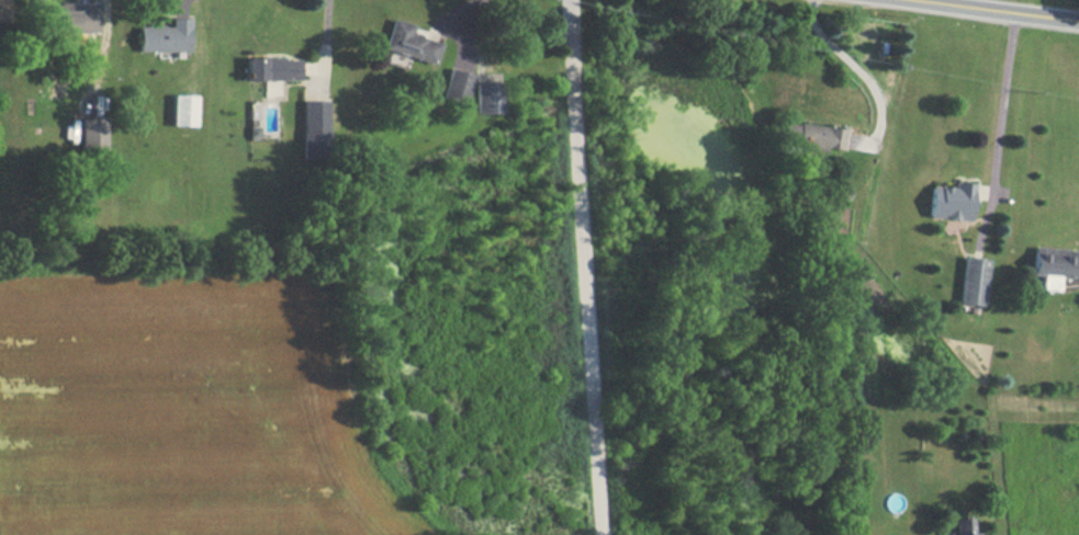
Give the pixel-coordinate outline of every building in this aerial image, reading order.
[(6,24),(8,0),(0,0),(0,23),(6,24)] [(95,8),(45,8),(45,42),(95,42),(95,8)] [(187,19),(167,19),(167,26),(134,26),(133,52),(186,53),(187,19)] [(439,43),(409,35),(412,25),(389,20),(380,53),(432,66),(439,43)] [(241,81),(296,81),(296,58),(241,58),(241,81)] [(473,75),(449,69),(441,100),(465,105),(473,75)] [(475,83),(475,113),(505,113),(505,83),(475,83)] [(192,95),(168,95),(168,127),(192,127),(192,95)] [(303,102),(304,157),(330,157),(329,101),(303,102)] [(842,132),(832,132),(832,139),(822,139),(822,150),(842,150),(842,132)] [(924,218),(969,220),(971,184),(949,183),(949,187),(925,186),(924,218)] [(1032,248),(1031,277),(1041,278),(1041,290),(1059,291),(1059,278),(1078,279),(1078,258),(1073,257),(1073,250),(1032,248)] [(956,305),(981,308),(986,260),(960,258),(956,305)] [(971,519),(953,520),(953,534),(972,534),(971,519)]
